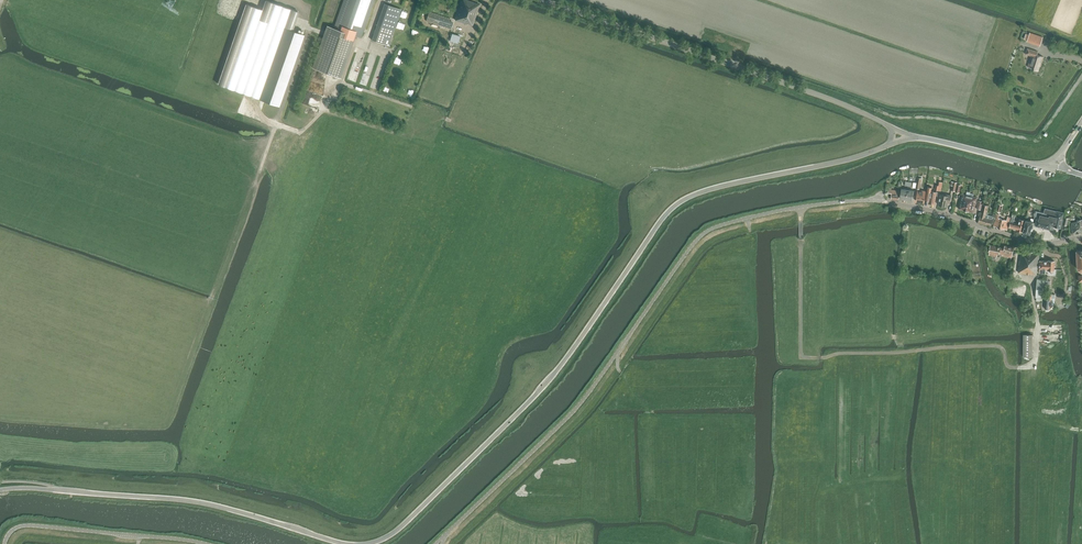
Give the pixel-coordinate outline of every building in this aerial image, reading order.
[(246,4),(218,84),(245,93),(265,100),(280,105),(305,35),(292,30),(298,12),(267,1),(266,0),(262,10),(246,4)] [(340,77),(355,35),(361,37),(374,0),(344,0),(334,28),(328,26),(325,36),(313,68),(340,77)] [(468,24),(473,26),(480,4),(467,0),(462,0),(455,20),(467,24),(468,24)] [(372,40),(389,46),(401,9),(384,4),(372,40)] [(426,21),(452,29),(454,20),(435,13),(429,11),(426,21)] [(1030,33),(1027,41),(1040,45),(1043,37),(1030,33)] [(460,36),(452,34),(450,41),(458,43),(460,36)] [(1029,62),(1031,63),(1030,68),(1038,71),(1043,56),(1037,54),(1038,52),(1027,48),(1025,54),(1031,56),(1029,62)] [(930,201),(929,203),(935,204),(936,196),(937,196),(938,192),(937,192),(932,191),(932,188),(927,187),(925,200),(930,201)] [(891,199),(898,200),(900,191),(888,190),(888,193),(892,194),(891,199)] [(926,191),(918,190),(918,194),(917,194),(916,201),(924,202),(926,191)] [(959,208),(966,210),(970,195),(962,193),(959,208)] [(938,205),(947,206),(947,203),(949,203),(951,195),(945,194),(944,195),(941,194),(938,205)] [(970,195),(966,210),(974,212),(977,197),(970,195)] [(978,222),(991,226),(992,223),(994,224),(995,217),(993,216),(993,217),(986,215),(986,213),(986,214),(988,205),(983,204),(982,209),(981,212),(980,216),(978,222)] [(1034,218),(1037,219),(1035,225),(1041,227),(1050,229),(1053,229),(1054,226),(1061,228),(1063,219),(1063,218),(1064,213),(1057,211),(1045,208),(1044,213),(1036,211),(1034,218)] [(994,224),(994,226),(997,227),(1003,229),(1007,230),(1010,217),(1008,217),(1007,220),(998,218),(999,215),(997,214),(996,217),(995,217),(994,224)] [(1017,231),(1022,232),(1025,220),(1020,219),(1019,224),(1012,223),(1013,219),(1011,218),(1009,228),(1013,229),(1014,230),(1016,230),(1017,230),(1017,231)] [(1033,225),(1035,225),(1037,219),(1034,218),(1034,219),(1031,219),(1030,221),(1026,220),(1023,232),(1030,234),(1031,231),(1031,228),(1032,228),(1033,225)] [(1077,220),(1077,222),(1072,223),(1073,234),(1081,232),(1081,220),(1081,219),(1077,220)] [(999,254),(1003,255),(1002,256),(1012,258),(1014,248),(1005,246),(1004,249),(1001,248),(990,245),(989,252),(999,254)] [(1018,273),(1031,274),(1037,274),(1039,253),(1021,251),(1018,273)] [(1048,270),(1054,270),(1055,261),(1048,261),(1039,261),(1039,269),(1040,269),(1039,273),(1042,273),(1042,274),(1046,274),(1046,269),(1048,269),(1048,270)] [(1036,301),(1041,301),(1041,298),(1043,298),(1045,279),(1037,278),(1035,298),(1037,298),(1036,301)] [(1023,357),(1032,357),(1033,335),(1024,335),(1023,357)]
